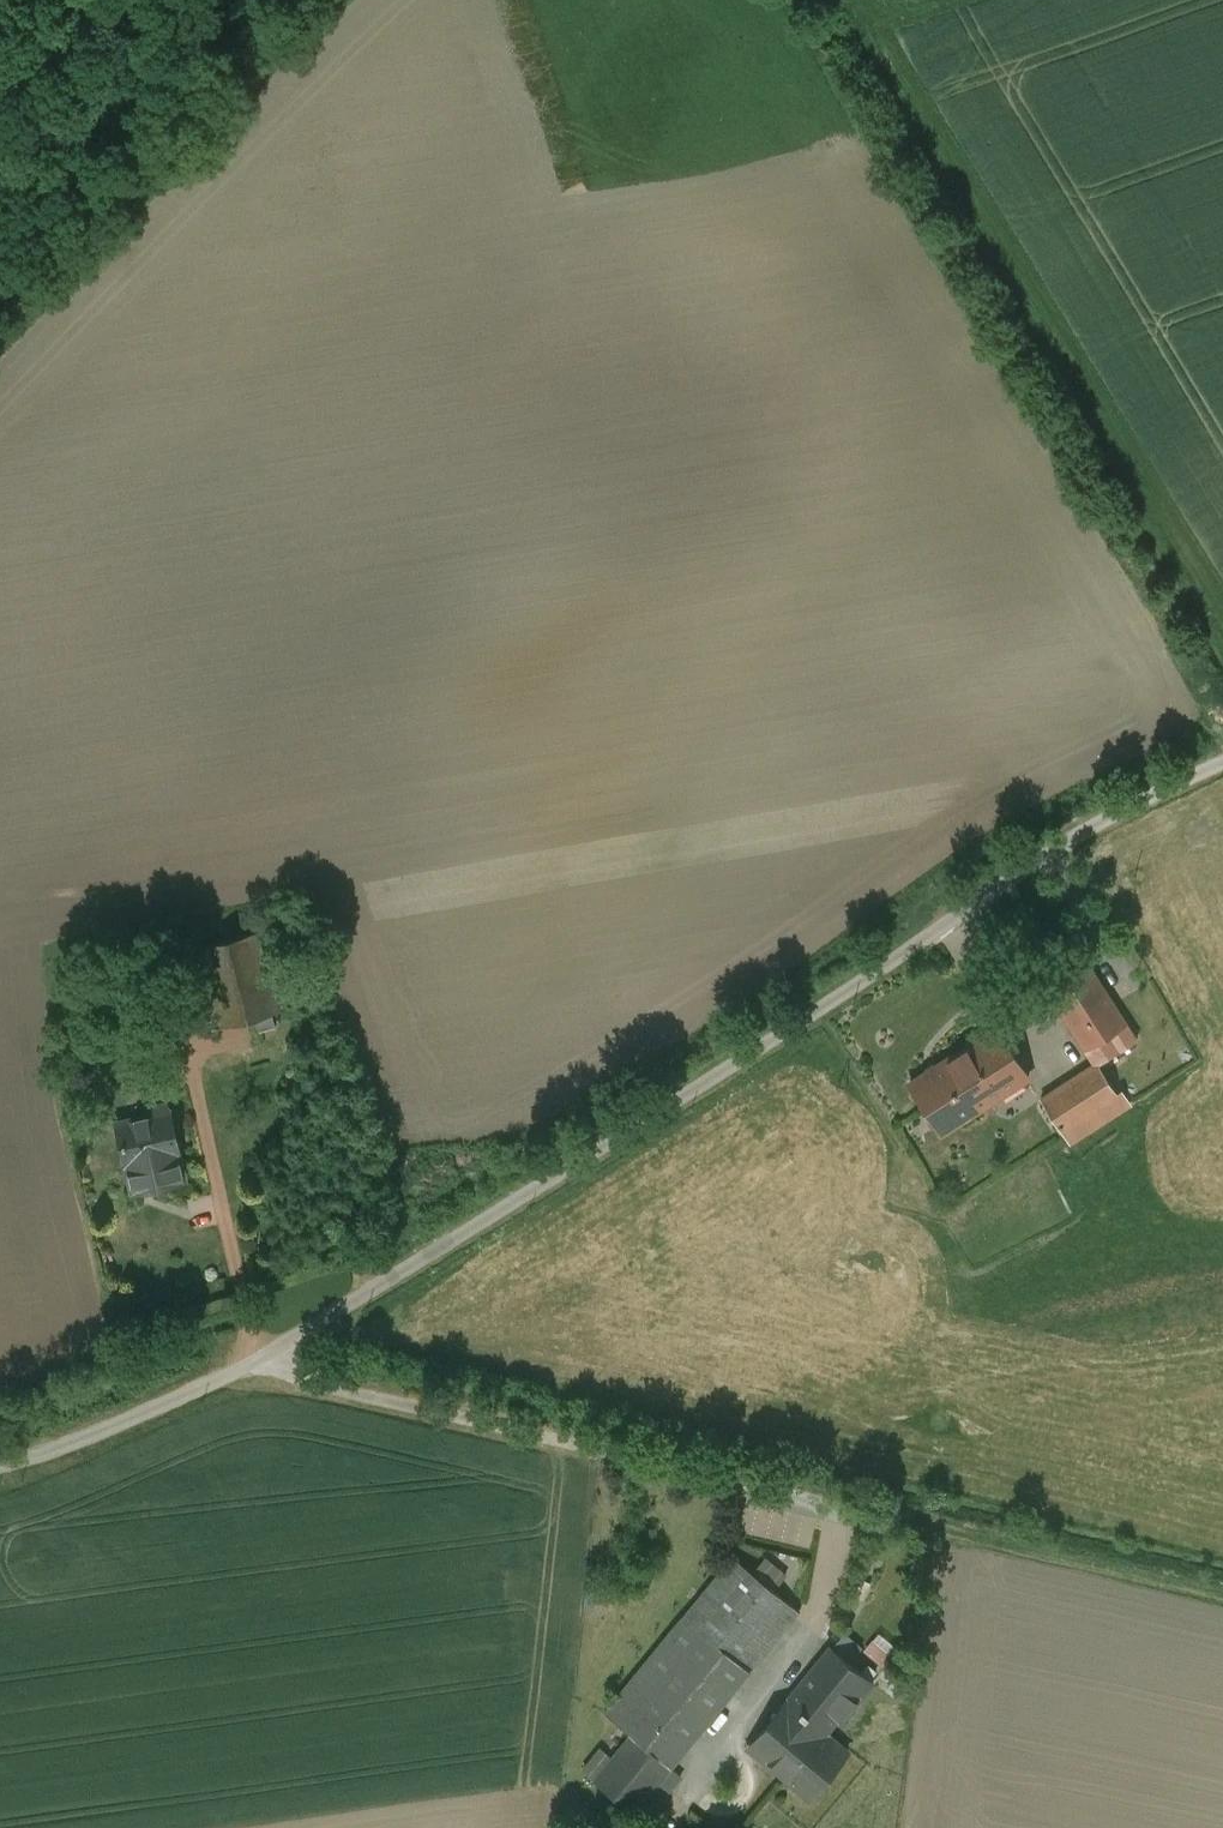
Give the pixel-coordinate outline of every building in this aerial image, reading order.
[(257,932),(201,947),(222,1026),(277,1011),(257,932)] [(1132,1033),(1091,969),(1055,992),(1095,1056),(1132,1033)] [(997,1028),(912,1083),(943,1131),(1028,1077),(997,1028)] [(1092,1062),(1040,1099),(1063,1131),(1114,1094),(1092,1062)] [(171,1110),(118,1121),(127,1163),(153,1157),(180,1151),(171,1110)] [(180,1151),(153,1157),(160,1184),(186,1179),(180,1151)] [(799,1610),(733,1556),(684,1615),(712,1637),(751,1670),(799,1610)] [(684,1615),(605,1712),(632,1734),(712,1637),(684,1615)] [(885,1632),(871,1645),(886,1662),(900,1650),(885,1632)] [(712,1637),(632,1734),(672,1767),(751,1670),(712,1637)] [(833,1648),(750,1747),(810,1797),(848,1751),(825,1732),(845,1708),(849,1712),(874,1682),(833,1648)] [(614,1757),(596,1780),(635,1812),(672,1767),(632,1734),(614,1757)] [(582,1769),(596,1780),(614,1757),(600,1746),(582,1769)]
